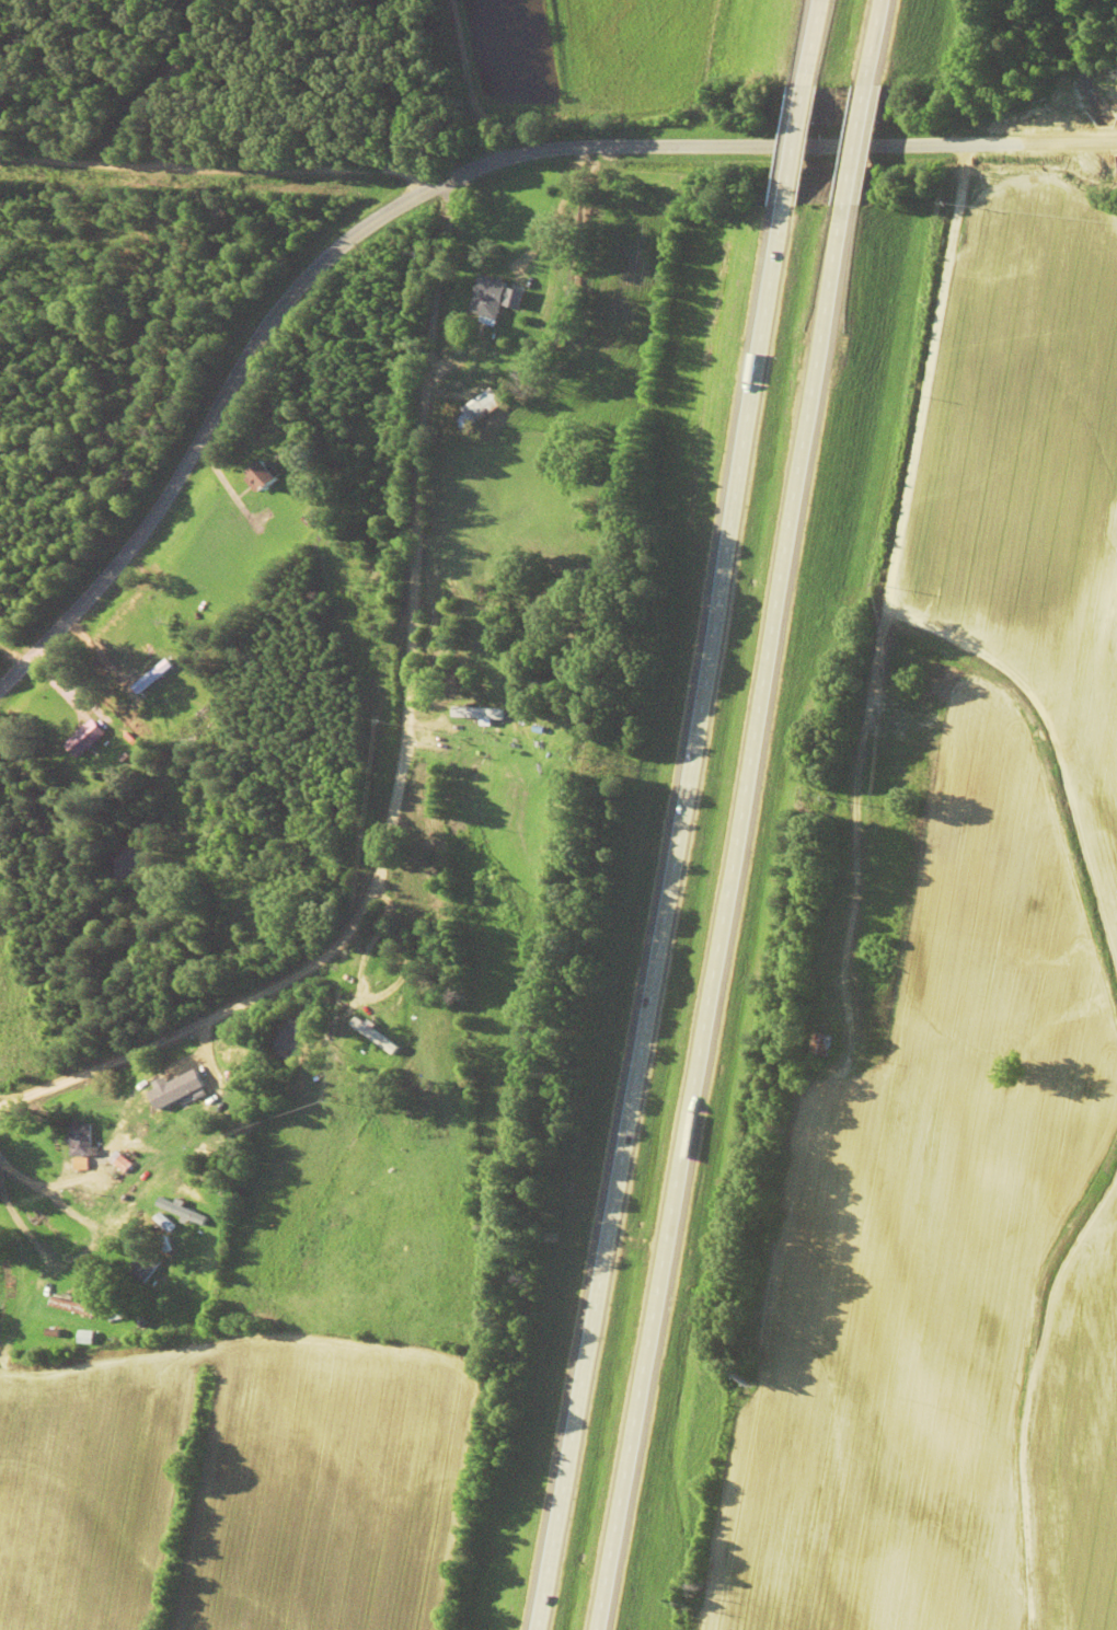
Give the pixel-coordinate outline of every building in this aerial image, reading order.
[(523,287),(476,275),(466,311),(494,319),(498,304),(517,309),(523,287)] [(499,403),(488,387),(448,415),(459,431),(499,403)] [(248,470),(263,489),(277,477),(263,458),(248,470)] [(78,753),(101,733),(89,719),(66,738),(78,753)] [(348,1026),(392,1052),(397,1043),(354,1017),(348,1026)] [(811,1054),(829,1054),(829,1032),(811,1032),(811,1054)] [(198,1081),(192,1069),(166,1081),(167,1083),(147,1092),(152,1103),(198,1081)] [(90,1123),(69,1123),(69,1155),(90,1155),(90,1123)] [(126,1166),(117,1159),(119,1158),(113,1153),(109,1159),(122,1170),(126,1166)] [(126,1267),(139,1281),(159,1264),(146,1249),(126,1267)] [(90,1330),(76,1330),(76,1343),(90,1343),(90,1330)]
